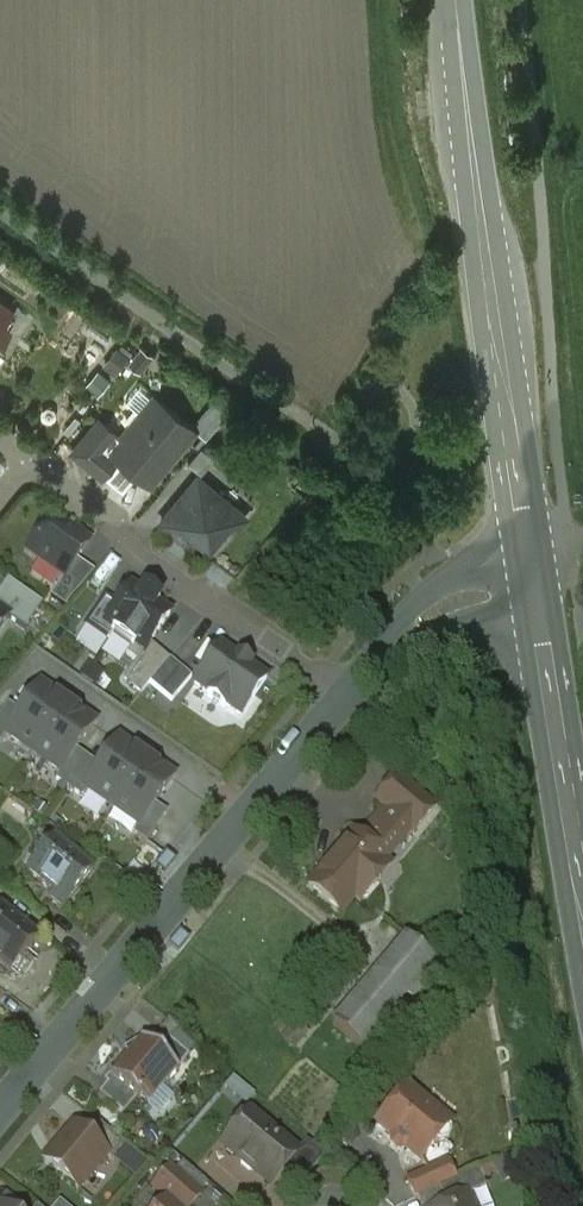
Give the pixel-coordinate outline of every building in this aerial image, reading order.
[(0,302),(0,341),(16,317),(4,309),(6,306),(0,302)] [(122,438),(111,450),(119,457),(151,483),(195,430),(155,397),(122,438)] [(100,420),(74,452),(103,476),(119,457),(111,450),(122,438),(100,420)] [(246,517),(198,478),(162,522),(206,558),(220,542),(224,545),(246,517)] [(90,543),(52,516),(28,551),(66,577),(90,543)] [(62,581),(52,597),(66,607),(78,592),(62,581)] [(142,594),(133,588),(119,607),(106,626),(115,632),(113,636),(114,637),(115,636),(132,648),(127,655),(138,663),(151,644),(171,614),(158,605),(160,602),(144,591),(142,594)] [(106,597),(86,627),(109,643),(114,637),(113,636),(115,632),(106,626),(119,607),(106,597)] [(170,660),(151,644),(138,663),(126,679),(143,693),(150,684),(170,660)] [(238,660),(220,648),(195,684),(210,694),(208,698),(225,710),(227,706),(242,716),(267,680),(250,668),(251,665),(240,657),(238,660)] [(192,679),(170,660),(150,684),(173,703),(192,679)] [(103,675),(88,665),(81,676),(96,686),(103,675)] [(11,733),(37,752),(69,707),(43,689),(11,733)] [(37,752),(63,771),(95,726),(69,707),(37,752)] [(89,791),(116,809),(148,763),(121,744),(89,791)] [(116,809),(143,827),(174,781),(148,763),(116,809)] [(435,808),(398,777),(377,801),(385,809),(409,828),(414,833),(435,808)] [(385,809),(360,838),(384,858),(409,828),(385,809)] [(354,833),(339,850),(337,850),(327,862),(327,865),(309,886),(342,914),(356,897),(361,902),(364,899),(368,899),(380,885),(379,881),(382,878),(376,873),(386,861),(384,858),(360,838),(354,833)] [(94,872),(54,840),(29,871),(54,892),(50,898),(63,909),(68,903),(68,904),(94,872)] [(12,854),(0,844),(0,869),(12,854)] [(0,908),(0,962),(12,972),(39,939),(0,908)] [(407,937),(334,1024),(363,1048),(436,962),(407,937)] [(181,1029),(170,1020),(161,1031),(168,1037),(172,1040),(181,1029)] [(158,1050),(142,1037),(110,1075),(138,1098),(141,1101),(151,1088),(157,1085),(161,1091),(178,1070),(179,1071),(181,1069),(180,1068),(158,1050)] [(172,1040),(168,1037),(158,1050),(180,1068),(190,1056),(172,1040)] [(138,1098),(110,1075),(105,1081),(109,1083),(100,1093),(125,1114),(138,1098)] [(452,1124),(408,1087),(378,1123),(422,1160),(437,1142),(440,1144),(446,1142),(451,1137),(451,1130),(449,1128),(452,1124)] [(298,1152),(250,1112),(223,1144),(241,1159),(242,1165),(249,1171),(254,1171),(255,1171),(272,1185),(290,1164),(299,1153),(298,1152)] [(128,1147),(96,1119),(84,1134),(108,1154),(108,1155),(115,1162),(128,1147)] [(84,1134),(74,1126),(45,1160),(79,1189),(108,1155),(108,1154),(84,1134)] [(307,1141),(298,1152),(299,1153),(290,1164),(306,1178),(325,1156),(307,1141)] [(446,1161),(408,1179),(417,1199),(440,1188),(456,1181),(446,1161)] [(170,1169),(154,1189),(168,1201),(169,1200),(176,1205),(194,1205),(202,1196),(170,1169)] [(456,1181),(440,1188),(448,1204),(469,1194),(470,1195),(487,1187),(479,1170),(456,1181)] [(443,1205),(475,1205),(470,1195),(469,1194),(448,1204),(443,1205)]
